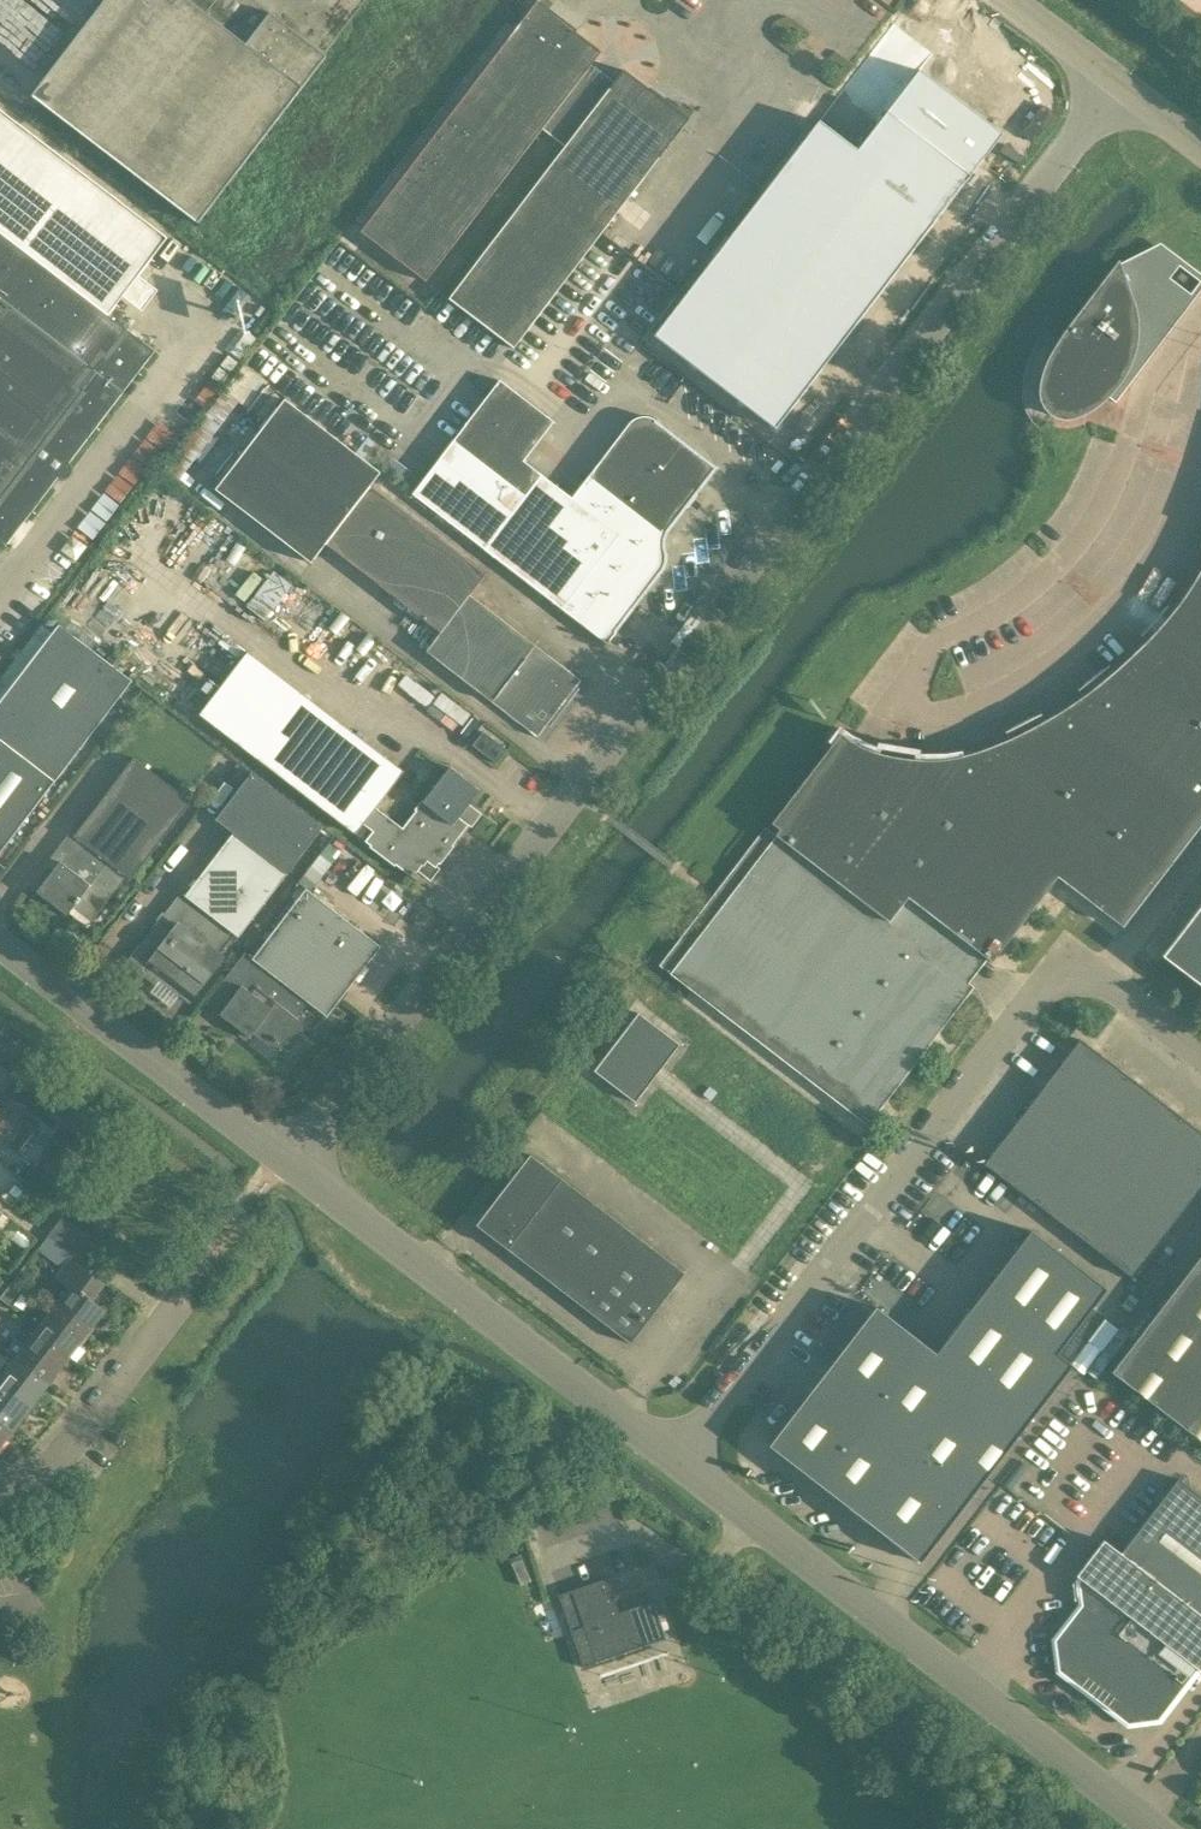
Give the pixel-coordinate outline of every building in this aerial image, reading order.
[(31,95),(196,222),(366,0),(104,0),(31,95)] [(588,67),(599,53),(534,3),(360,232),(425,281),(539,131),(588,67)] [(612,85),(588,67),(539,131),(563,149),(612,85)] [(926,75),(919,69),(858,150),(820,120),(655,335),(776,428),(988,151),(983,147),(992,135),(922,81),(926,75)] [(612,85),(563,149),(448,299),(512,349),(688,120),(623,70),(612,85)] [(6,545),(153,351),(0,234),(0,540),(6,545)] [(1122,272),(1119,266),(1117,265),(1096,292),(1090,300),(1074,321),(1059,343),(1056,347),(1055,350),(1052,354),(1050,359),(1047,365),(1045,372),(1043,377),(1042,381),(1041,384),(1040,388),(1040,390),(1040,392),(1040,395),(1041,398),(1042,401),(1043,405),(1044,406),(1045,408),(1045,409),(1047,410),(1049,412),(1051,414),(1055,415),(1057,416),(1060,417),(1063,418),(1066,418),(1069,418),(1071,418),(1074,418),(1078,416),(1080,415),(1082,414),(1086,411),(1092,408),(1098,403),(1101,401),(1105,397),(1111,391),(1116,384),(1121,377),(1125,370),(1128,364),(1130,358),(1131,355),(1132,351),(1134,347),(1134,342),(1135,338),(1135,332),(1135,325),(1134,318),(1133,311),(1132,305),(1131,301),(1130,295),(1128,288),(1125,281),(1124,277),(1122,272)] [(412,495),(606,644),(663,570),(666,562),(666,554),(664,547),(664,539),(667,532),(716,468),(655,421),(649,418),(641,417),(635,419),(629,423),(571,498),(523,461),(553,422),(499,380),(412,495)] [(309,562),(324,544),(369,485),(379,473),(284,400),(215,489),(309,562)] [(324,544),(439,633),(443,636),(473,598),(469,595),(485,575),(369,485),(324,544)] [(1200,570),(1195,579),(1188,589),(1183,597),(1179,603),(1172,612),(1164,621),(1160,626),(1152,635),(1141,645),(1131,656),(1120,666),(1110,675),(1100,683),(1089,692),(1079,699),(1067,707),(1057,714),(1046,720),(1033,728),(1024,732),(1018,735),(1008,740),(1001,743),(987,748),(979,750),(970,753),(958,756),(953,758),(946,759),(937,760),(929,760),(923,760),(913,760),(903,759),(896,758),(885,755),(874,752),(867,750),(852,744),(840,734),(771,824),(779,830),(775,835),(775,836),(669,974),(867,1125),(973,987),(1057,878),(1123,928),(1200,825),(1200,568),(1200,570)] [(473,598),(443,636),(439,633),(424,651),(536,737),(580,680),(473,598)] [(54,781),(131,681),(58,625),(52,633),(41,625),(0,678),(0,852),(54,781)] [(364,842),(412,878),(417,871),(429,880),(437,869),(435,867),(475,815),(466,808),(479,790),(449,767),(400,830),(374,809),(402,772),(247,652),(199,714),(355,834),(364,822),(374,830),(364,842)] [(496,764),(506,750),(482,732),(472,745),(496,764)] [(130,881),(190,802),(133,758),(74,835),(70,832),(52,856),(59,862),(36,892),(67,915),(73,907),(91,921),(125,877),(130,881)] [(200,979),(219,954),(234,934),(238,937),(323,827),(251,772),(251,773),(243,767),(234,779),(242,785),(215,819),(233,833),(185,896),(181,892),(165,913),(163,912),(156,921),(158,922),(128,962),(155,983),(159,978),(189,1001),(204,982),(200,979)] [(306,887),(253,956),(252,956),(308,1002),(312,1006),(326,1017),(379,947),(306,887)] [(1161,956),(1200,987),(1200,904),(1161,956)] [(295,1018),(308,1002),(252,956),(253,956),(246,950),(223,980),(237,991),(219,1014),(249,1037),(257,1028),(287,1052),(307,1027),(295,1018)] [(598,1070),(640,1101),(685,1042),(643,1011),(598,1070)] [(1057,1221),(1064,1212),(1153,1096),(1079,1039),(983,1164),(1057,1221)] [(17,1065),(0,1052),(0,1065),(11,1073),(17,1065)] [(68,1092),(60,1101),(81,1116),(89,1107),(86,1105),(68,1092)] [(1064,1212),(1057,1221),(1131,1278),(1200,1187),(1200,1133),(1153,1096),(1064,1212)] [(4,1144),(16,1154),(36,1127),(24,1118),(19,1124),(0,1110),(0,1150),(4,1144)] [(684,1273),(529,1155),(475,1225),(630,1343),(684,1273)] [(89,1239),(61,1218),(47,1236),(75,1258),(89,1239)] [(935,1353),(876,1306),(768,1445),(919,1562),(1072,1366),(1056,1354),(1106,1289),(1030,1230),(935,1353)] [(1108,1371),(1200,1443),(1200,1252),(1108,1371)] [(70,1287),(52,1311),(84,1336),(103,1311),(90,1301),(102,1285),(70,1260),(57,1277),(70,1287)] [(36,1269),(27,1262),(13,1281),(21,1287),(36,1269)] [(8,1305),(21,1287),(13,1281),(0,1298),(8,1305)] [(84,1336),(52,1311),(34,1334),(66,1359),(84,1336)] [(66,1359),(34,1334),(25,1345),(15,1338),(6,1350),(16,1358),(16,1357),(49,1382),(66,1359)] [(30,1406),(49,1382),(16,1357),(16,1358),(0,1378),(0,1383),(30,1406)] [(0,1383),(0,1421),(12,1430),(30,1406),(0,1383)] [(12,1430),(0,1421),(0,1446),(12,1430)] [(1200,1672),(1200,1497),(1177,1479),(1120,1553),(1103,1540),(1076,1576),(1079,1578),(1079,1579),(1081,1580),(1084,1602),(1054,1640),(1058,1670),(1127,1724),(1157,1720),(1197,1669),(1200,1672)] [(642,1647),(664,1640),(664,1638),(652,1603),(618,1615),(612,1598),(606,1580),(560,1596),(572,1631),(584,1667),(596,1663),(596,1661),(641,1646),(642,1647)]
